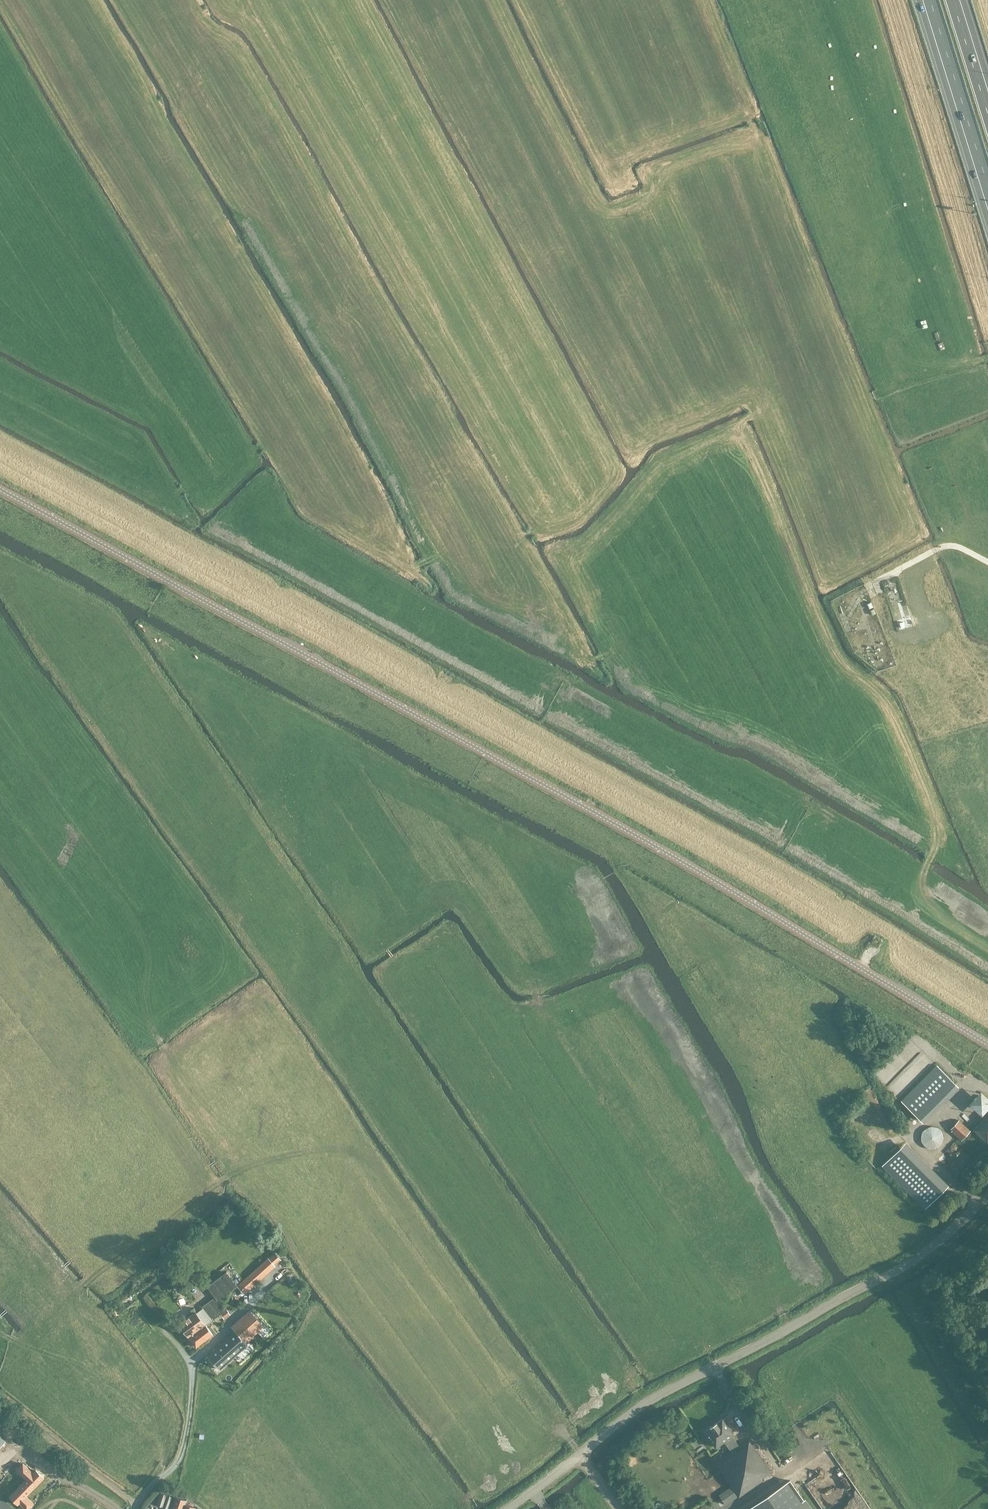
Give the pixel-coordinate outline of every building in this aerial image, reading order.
[(870,943),(878,948),(883,939),(875,934),(870,943)] [(875,1070),(885,1082),(922,1049),(912,1038),(875,1070)] [(887,1082),(900,1096),(933,1064),(920,1050),(887,1082)] [(900,1103),(918,1121),(955,1085),(937,1067),(900,1103)] [(987,1108),(987,1096),(981,1090),(969,1102),(982,1115),(987,1108)] [(987,1143),(987,1114),(973,1130),(987,1144),(987,1143)] [(961,1140),(971,1130),(959,1119),(951,1128),(953,1130),(951,1131),(961,1140)] [(942,1142),(943,1138),(942,1134),(941,1131),(939,1129),(937,1127),(936,1127),(931,1126),(928,1126),(926,1127),(923,1129),(921,1131),(920,1133),(919,1135),(919,1137),(919,1140),(920,1142),(921,1144),(922,1146),(926,1148),(928,1149),(930,1150),(932,1150),(935,1149),(937,1148),(939,1146),(941,1144),(942,1142)] [(883,1165),(926,1207),(949,1185),(905,1141),(883,1165)] [(238,1282),(246,1291),(276,1264),(268,1255),(238,1282)] [(204,1323),(206,1324),(225,1310),(217,1299),(237,1285),(227,1271),(207,1286),(215,1296),(202,1306),(202,1308),(196,1312),(196,1311),(179,1324),(187,1336),(204,1323)] [(266,1323),(250,1306),(232,1324),(248,1340),(266,1323)] [(213,1334),(206,1324),(204,1323),(187,1336),(196,1347),(213,1334)] [(220,1369),(248,1345),(236,1331),(208,1356),(220,1369)] [(244,1368),(253,1360),(246,1353),(238,1362),(244,1368)] [(740,1447),(732,1435),(722,1419),(705,1431),(716,1447),(723,1441),(731,1453),(716,1463),(739,1496),(764,1479),(762,1477),(768,1473),(769,1475),(772,1474),(749,1441),(747,1442),(748,1444),(742,1449),(741,1446),(740,1447)] [(38,1507),(34,1504),(26,1496),(44,1478),(36,1470),(33,1472),(24,1463),(11,1475),(20,1485),(10,1495),(19,1504),(20,1503),(26,1508),(36,1508),(38,1507)] [(790,1481),(748,1508),(810,1508),(790,1481)] [(170,1508),(174,1495),(161,1491),(157,1503),(170,1508)] [(196,1507),(186,1504),(187,1500),(176,1496),(174,1500),(171,1508),(196,1508),(196,1507)] [(3,1498),(0,1502),(0,1508),(14,1508),(3,1498)]
